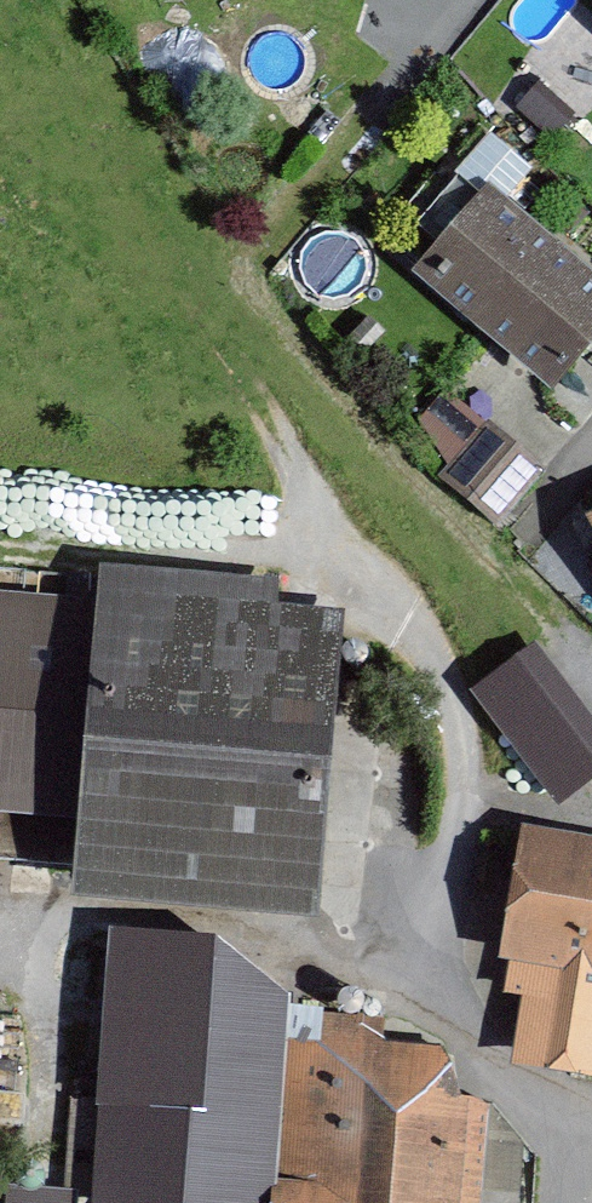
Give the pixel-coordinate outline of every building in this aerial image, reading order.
[(433,211),(465,238),(437,272),(553,370),(591,324),(591,284),(495,202),(526,167),(493,139),(433,211)] [(493,424),(447,477),(497,521),(543,468),(493,424)] [(116,565),(112,599),(93,802),(89,844),(309,865),(329,649),(278,644),(284,581),(116,565)] [(93,802),(112,599),(0,588),(0,793),(93,802)] [(591,786),(591,708),(544,642),(475,691),(561,809),(591,786)] [(534,846),(517,992),(546,996),(538,1053),(591,1061),(591,854),(534,846)] [(219,1117),(230,963),(128,956),(111,1202),(192,1202),(198,1115),(219,1117)] [(291,1041),(280,1191),(285,1191),(284,1202),(450,1202),(461,1053),(291,1041)] [(12,1202),(86,1202),(87,1198),(15,1187),(12,1202)]
